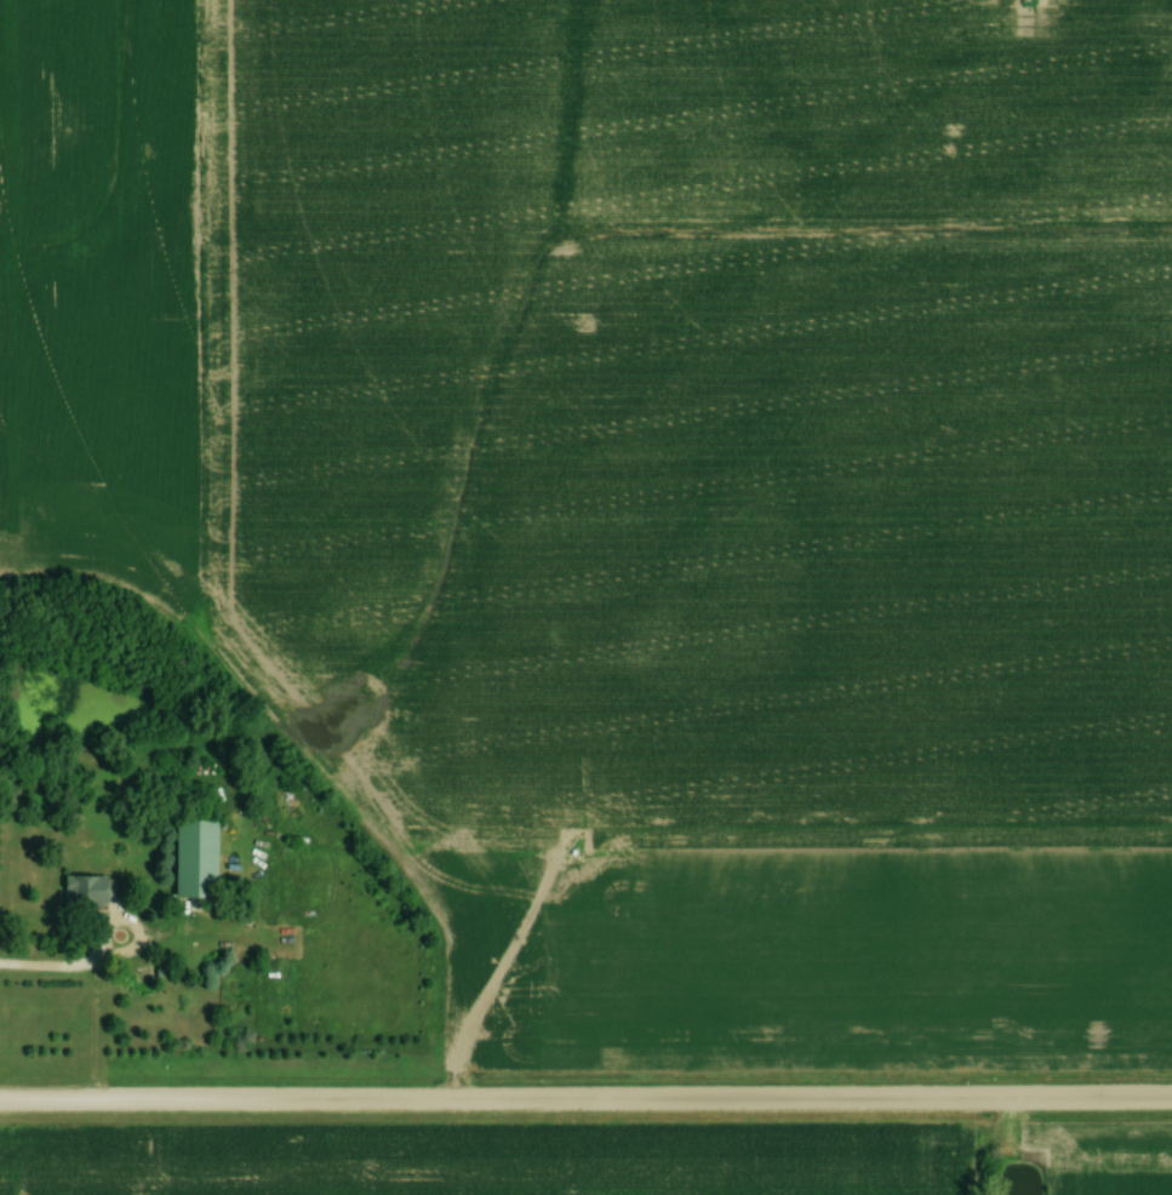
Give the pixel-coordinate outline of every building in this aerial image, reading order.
[(184,890),(184,818),(225,818),(224,890),(184,890)] [(107,876),(61,876),(61,907),(107,907),(107,876)]
